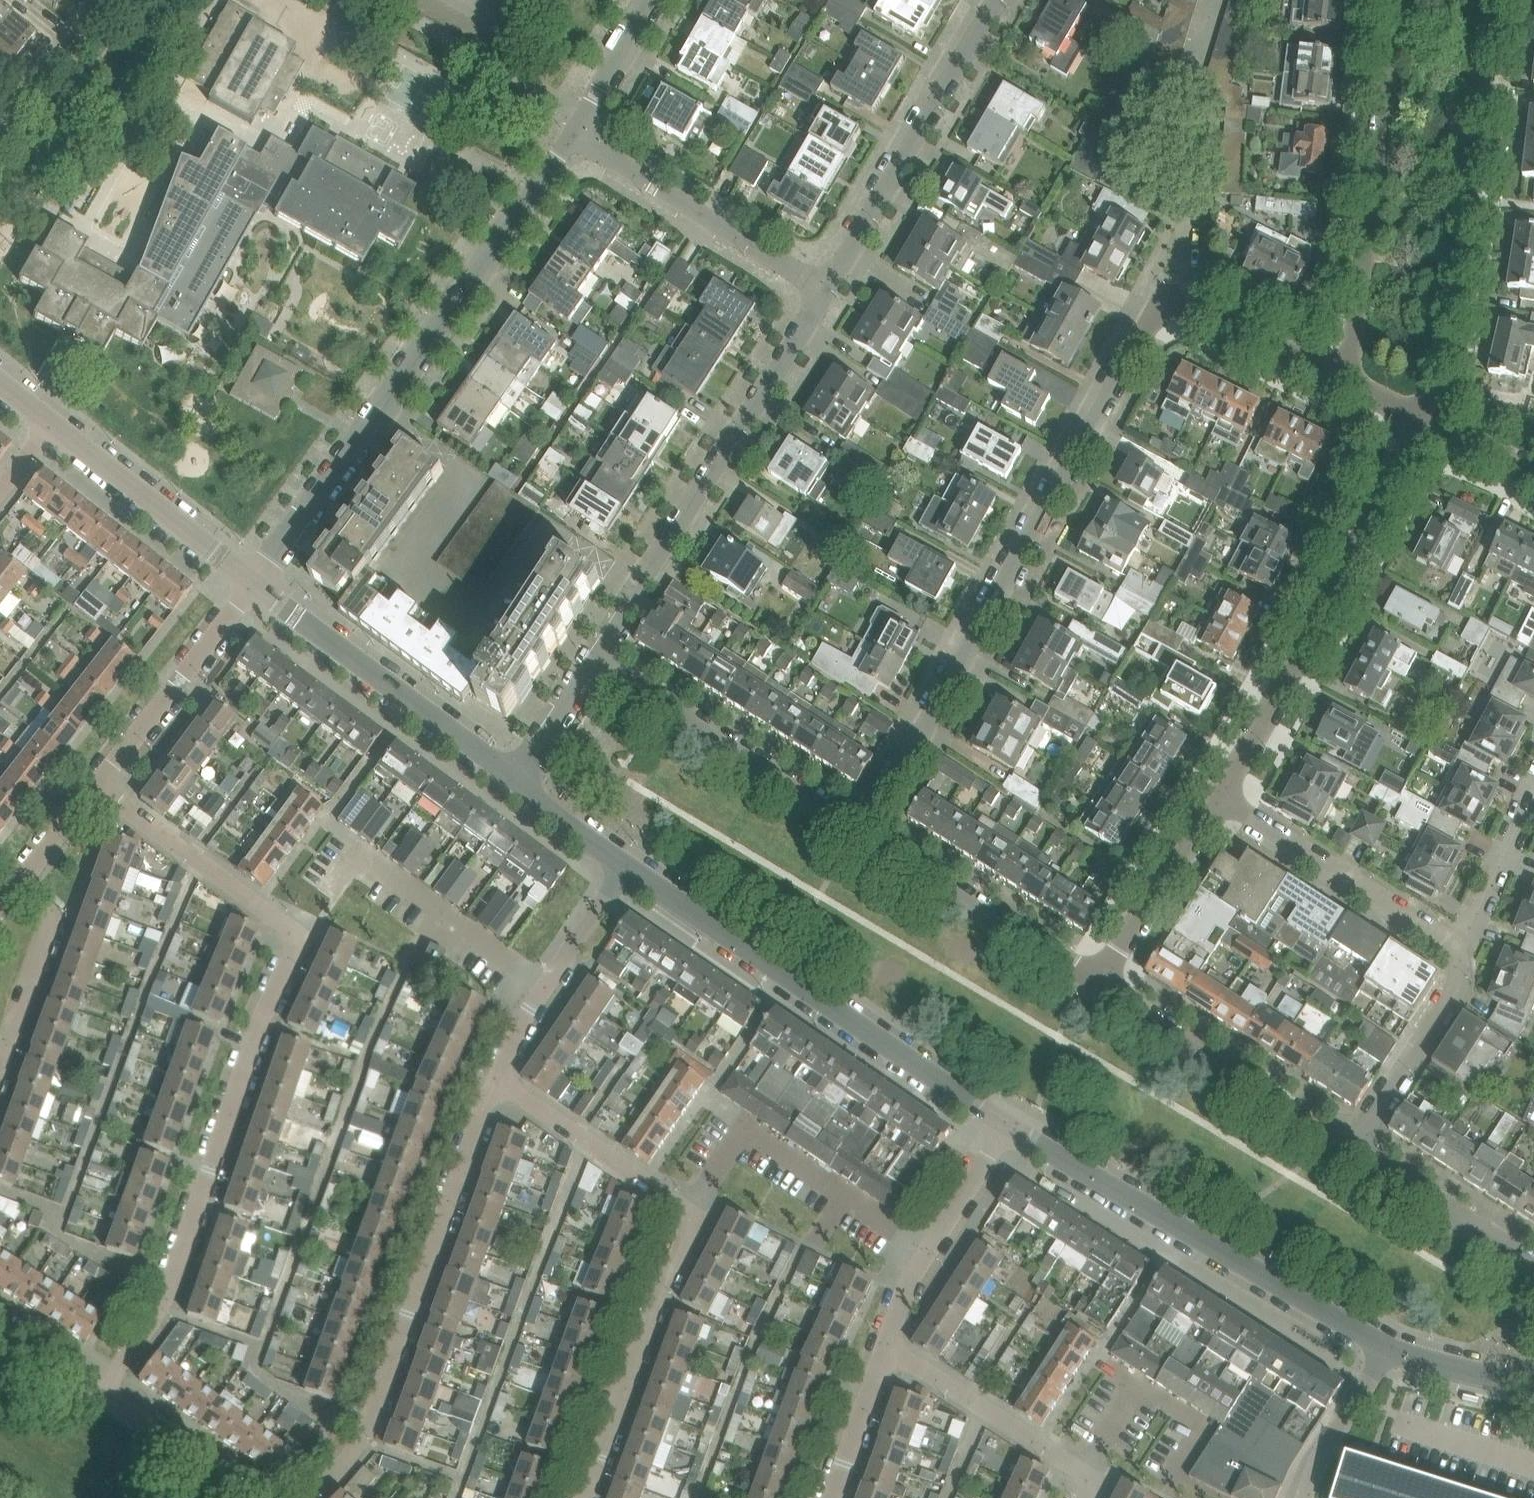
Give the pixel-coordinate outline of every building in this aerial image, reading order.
[(56,8),(62,0),(45,0),(56,8)] [(749,13),(725,0),(714,0),(704,19),(736,37),(749,13)] [(749,13),(757,18),(767,0),(725,0),(749,13)] [(829,2),(859,19),(865,9),(866,7),(864,6),(853,0),(831,0),(829,2)] [(882,1),(875,14),(916,38),(932,12),(912,0),(893,0),(889,6),(882,1)] [(932,12),(939,0),(912,0),(932,12)] [(1030,42),(1032,42),(1032,41),(1039,45),(1037,47),(1044,51),(1045,49),(1058,56),(1051,67),(1068,76),(1084,48),(1069,40),(1088,8),(1075,0),(1055,0),(1030,42)] [(1168,9),(1193,17),(1197,4),(1185,0),(1171,0),(1168,9)] [(1259,0),(1231,0),(1231,1),(1256,9),(1259,0)] [(1308,0),(1296,0),(1293,26),(1300,27),(1340,32),(1343,4),(1308,0)] [(1252,21),(1253,19),(1256,9),(1231,1),(1227,14),(1252,21)] [(287,95),(295,80),(305,63),(291,55),(295,47),(261,27),(264,23),(228,2),(222,13),(216,24),(186,78),(212,93),(208,100),(251,124),(261,106),(274,113),(285,94),(287,95)] [(853,29),(859,19),(829,2),(823,13),(841,24),(852,30),(853,29)] [(1127,15),(1130,17),(1160,34),(1164,22),(1164,21),(1134,3),(1127,15)] [(16,57),(36,33),(0,5),(0,45),(16,57)] [(1189,30),(1193,17),(1168,9),(1164,21),(1164,22),(1189,30)] [(801,13),(795,24),(807,30),(813,20),(801,13)] [(1227,14),(1223,26),(1248,34),(1250,30),(1252,21),(1227,14)] [(1160,34),(1130,17),(1118,38),(1134,47),(1126,61),(1128,62),(1148,73),(1152,61),(1156,48),(1160,35),(1160,34)] [(704,19),(691,42),(723,60),(736,37),(704,19)] [(1253,19),(1252,21),(1250,30),(1262,31),(1264,32),(1265,20),(1253,19)] [(1164,22),(1160,34),(1160,35),(1185,42),(1189,30),(1164,22)] [(1245,45),(1248,34),(1223,26),(1219,39),(1245,47),(1245,45)] [(1260,46),(1262,31),(1250,30),(1248,34),(1245,45),(1260,46)] [(863,35),(858,42),(855,47),(863,52),(855,66),(889,86),(904,59),(863,35)] [(1185,42),(1160,35),(1156,48),(1181,55),(1185,42)] [(1241,60),(1245,47),(1219,39),(1215,52),(1241,60)] [(676,69),(717,91),(725,76),(731,65),(723,60),(691,42),(676,69)] [(16,57),(0,45),(0,77),(16,57)] [(1288,46),(1285,74),(1333,80),(1337,52),(1297,48),(1288,46)] [(1181,55),(1156,48),(1152,61),(1177,68),(1181,55)] [(775,59),(786,65),(792,56),(780,50),(775,59)] [(1237,72),(1241,60),(1215,52),(1211,65),(1237,72)] [(781,74),(786,65),(775,59),(770,68),(781,74)] [(1177,68),(1152,61),(1148,73),(1153,75),(1173,81),(1177,68)] [(793,65),(786,76),(816,93),(823,81),(793,65)] [(1233,85),(1237,72),(1211,65),(1207,77),(1233,85)] [(873,112),(889,86),(855,66),(846,81),(838,76),(831,88),(873,112)] [(1286,89),(1284,107),(1302,109),(1303,104),(1330,107),(1333,80),(1285,74),(1283,88),(1286,89)] [(809,104),(816,93),(786,76),(780,87),(809,104)] [(1203,91),(1223,97),(1229,98),(1233,85),(1207,77),(1203,91)] [(1046,109),(1005,85),(990,112),(1025,132),(1033,119),(1039,122),(1046,109)] [(1249,110),(1249,107),(1245,106),(1245,104),(1245,99),(1241,99),(1245,89),(1233,85),(1229,98),(1223,97),(1223,108),(1227,108),(1245,109),(1249,110)] [(745,137),(752,125),(722,109),(716,119),(713,117),(664,90),(656,104),(662,108),(653,124),(685,142),(686,141),(695,146),(705,129),(726,133),(727,132),(724,132),(727,126),(745,137)] [(728,98),(722,109),(752,125),(758,114),(728,98)] [(1249,107),(1249,110),(1248,120),(1248,125),(1262,127),(1263,109),(1249,107)] [(811,139),(843,158),(845,160),(861,133),(819,108),(812,121),(819,125),(811,139)] [(1226,119),(1248,120),(1249,110),(1245,109),(1227,108),(1226,119)] [(1004,169),(1025,132),(990,112),(968,148),(1004,169)] [(1247,131),(1248,125),(1248,120),(1226,119),(1225,129),(1247,131)] [(1079,133),(1088,138),(1093,127),(1085,122),(1079,133)] [(1225,129),(1224,140),(1247,142),(1247,131),(1225,129)] [(1284,155),(1282,174),(1301,176),(1302,171),(1322,174),(1327,131),(1307,129),(1306,137),(1297,136),(1295,148),(1291,148),(1290,155),(1284,155)] [(274,215),(300,230),(362,264),(377,237),(399,249),(415,220),(401,212),(413,191),(414,188),(392,176),(395,171),(336,138),(334,143),(312,131),(298,154),(281,145),(282,144),(270,137),(260,156),(217,132),(198,165),(180,158),(147,217),(157,222),(140,266),(138,271),(168,288),(155,311),(191,331),(262,207),(265,206),(276,212),(274,215)] [(1088,138),(1082,148),(1106,162),(1112,151),(1088,138)] [(843,158),(811,139),(790,174),(823,193),(843,158)] [(1224,140),(1224,151),(1246,153),(1247,142),(1224,140)] [(1523,177),(1533,178),(1533,142),(1528,141),(1523,177)] [(1082,148),(1076,159),(1101,172),(1106,162),(1082,148)] [(730,173),(742,181),(757,156),(744,149),(730,173)] [(1224,151),(1223,162),(1245,163),(1246,153),(1224,151)] [(769,163),(757,156),(742,181),(754,188),(769,163)] [(1095,183),(1101,172),(1076,159),(1070,170),(1095,183)] [(1223,162),(1222,172),(1244,174),(1245,163),(1223,162)] [(948,178),(937,196),(939,197),(939,198),(976,220),(984,207),(1005,219),(1014,205),(955,171),(950,180),(948,178)] [(1222,172),(1221,183),(1243,185),(1244,174),(1222,172)] [(825,194),(823,193),(790,174),(782,188),(776,184),(768,197),(786,208),(785,210),(806,222),(807,220),(810,221),(825,194)] [(1243,196),(1243,185),(1221,183),(1220,194),(1232,195),(1243,196)] [(1149,214),(1149,213),(1105,189),(1093,210),(1109,219),(1098,239),(1129,256),(1143,230),(1140,229),(1149,214)] [(1232,195),(1231,206),(1243,207),(1244,196),(1243,196),(1232,195)] [(1257,198),(1256,212),(1290,216),(1291,202),(1257,198)] [(1026,201),(1020,211),(1038,221),(1044,211),(1026,201)] [(1316,219),(1318,205),(1291,202),(1290,216),(1316,219)] [(593,206),(577,229),(580,232),(580,233),(609,253),(610,252),(631,266),(634,262),(640,266),(641,264),(643,261),(636,257),(616,243),(625,229),(596,209),(593,206)] [(1010,273),(1014,266),(1019,258),(1016,256),(963,225),(954,238),(925,221),(912,245),(951,267),(952,266),(962,272),(974,252),(1007,271),(1010,273)] [(168,288),(138,271),(137,270),(133,277),(84,250),(88,242),(56,225),(40,254),(35,251),(18,280),(45,295),(33,317),(62,332),(63,333),(66,329),(74,334),(72,338),(74,339),(102,355),(114,334),(141,349),(157,320),(152,317),(154,313),(155,311),(168,288)] [(1244,270),(1269,283),(1286,249),(1287,240),(1258,226),(1243,257),(1249,260),(1244,270)] [(1513,257),(1533,261),(1533,228),(1518,226),(1513,257)] [(609,253),(580,233),(564,254),(594,275),(609,253)] [(1129,256),(1098,239),(1086,233),(1079,247),(1077,246),(1073,244),(1064,260),(1029,241),(1022,253),(1053,270),(1059,259),(1083,273),(1086,267),(1114,283),(1129,256)] [(1289,241),(1287,240),(1286,249),(1269,283),(1294,295),(1311,259),(1312,248),(1291,237),(1289,241)] [(287,311),(291,303),(326,320),(344,282),(258,242),(229,303),(252,314),(260,298),(287,311)] [(657,275),(670,255),(671,254),(659,246),(656,251),(647,245),(639,256),(637,255),(636,257),(643,261),(641,264),(657,275)] [(959,288),(948,282),(943,280),(951,267),(912,245),(898,268),(940,292),(932,307),(964,326),(971,314),(958,307),(962,299),(959,288)] [(1022,253),(1019,258),(1014,266),(1046,283),(1053,270),(1022,253)] [(594,275),(564,254),(549,276),(585,301),(585,300),(579,296),(594,275)] [(1508,287),(1522,289),(1521,299),(1533,301),(1533,261),(1513,257),(1508,287)] [(679,259),(665,281),(685,294),(696,279),(687,273),(691,267),(680,260),(679,259)] [(585,301),(549,276),(535,297),(531,294),(530,295),(569,323),(585,301)] [(708,309),(707,311),(737,330),(752,306),(756,309),(757,308),(716,282),(701,305),(708,309)] [(622,295),(637,304),(643,295),(629,286),(622,295)] [(1066,290),(1050,319),(1084,338),(1100,309),(1066,290)] [(655,294),(649,303),(664,313),(670,304),(655,294)] [(631,314),(637,304),(622,295),(616,303),(631,314)] [(918,333),(925,322),(923,321),(883,296),(868,319),(904,341),(911,328),(918,333)] [(657,322),(664,313),(649,303),(643,312),(657,322)] [(932,307),(923,321),(925,322),(955,341),(964,326),(932,307)] [(686,328),(723,352),(737,330),(707,311),(694,331),(687,327),(686,328)] [(549,338),(520,317),(516,315),(500,338),(504,341),(533,361),(542,368),(558,344),(549,338)] [(977,329),(999,342),(1001,343),(1009,329),(985,315),(977,329)] [(1533,315),(1530,328),(1500,322),(1489,372),(1518,379),(1525,350),(1526,350),(1527,348),(1533,349),(1533,315)] [(251,318),(245,328),(248,330),(259,336),(265,340),(266,340),(271,330),(251,318)] [(868,319),(854,342),(882,359),(881,362),(874,373),(874,374),(886,381),(895,367),(896,368),(902,358),(896,354),(904,341),(868,319)] [(1030,325),(1021,340),(1069,366),(1084,338),(1050,319),(1043,332),(1030,325)] [(581,327),(572,341),(579,346),(599,360),(609,346),(581,327)] [(686,328),(672,350),(708,375),(723,352),(686,328)] [(975,333),(966,347),(960,357),(983,370),(999,342),(977,329),(975,333)] [(504,341),(488,363),(517,383),(527,390),(542,368),(533,361),(504,341)] [(275,420),(295,384),(302,371),(257,346),(230,394),(275,420)] [(573,368),(587,378),(599,360),(579,346),(573,355),(579,359),(573,368)] [(620,347),(611,360),(633,375),(642,362),(637,359),(620,347)] [(668,347),(653,370),(665,378),(678,386),(685,391),(698,399),(698,398),(695,395),(708,375),(672,350),(668,347)] [(1002,408),(1036,426),(1051,398),(1030,387),(1036,374),(1004,356),(997,369),(989,383),(1010,394),(1002,408)] [(626,385),(633,375),(611,360),(599,379),(615,390),(621,381),(626,385)] [(502,405),(517,383),(488,363),(473,385),(502,405)] [(1184,365),(1162,409),(1188,422),(1191,416),(1210,378),(1184,365)] [(896,368),(895,367),(886,381),(929,410),(934,401),(938,395),(896,368)] [(836,369),(821,392),(860,417),(868,406),(870,407),(877,396),(836,369)] [(1203,416),(1217,423),(1234,390),(1210,378),(1191,416),(1201,421),(1203,416)] [(929,410),(886,381),(877,396),(921,424),(929,410)] [(486,427),(502,405),(473,385),(457,407),(486,427)] [(943,387),(938,395),(934,401),(963,417),(972,403),(943,387)] [(1241,441),(1260,403),(1234,390),(1217,423),(1212,434),(1238,447),(1241,441)] [(821,392),(807,415),(847,441),(848,441),(862,418),(860,417),(821,392)] [(683,422),(684,421),(650,399),(641,393),(625,417),(627,418),(664,442),(679,419),(683,422)] [(549,404),(563,414),(569,405),(555,395),(549,404)] [(557,424),(563,414),(549,404),(542,413),(557,424)] [(581,406),(574,415),(589,425),(595,416),(581,406)] [(439,424),(438,426),(471,449),(486,427),(457,407),(443,427),(439,424)] [(1289,460),(1306,426),(1280,413),(1265,442),(1262,440),(1255,453),(1285,468),(1289,460)] [(582,434),(589,425),(574,415),(568,424),(582,434)] [(612,440),(650,465),(664,442),(627,418),(612,440)] [(1331,438),(1306,426),(1289,460),(1304,467),(1299,477),(1309,482),(1315,468),(1316,469),(1331,438)] [(979,464),(1006,479),(1022,451),(980,428),(972,441),(969,439),(961,454),(964,456),(979,464)] [(11,445),(0,436),(0,459),(11,445)] [(820,482),(831,465),(791,439),(769,473),(805,496),(816,503),(821,496),(827,486),(820,482)] [(912,439),(904,451),(928,465),(936,452),(912,439)] [(1161,451),(1171,456),(1177,444),(1167,439),(1161,451)] [(519,449),(533,459),(539,450),(525,440),(519,449)] [(639,481),(650,465),(612,440),(597,463),(635,488),(639,481)] [(857,468),(884,485),(890,475),(845,444),(838,455),(857,468)] [(1185,449),(1177,444),(1171,456),(1179,460),(1185,449)] [(323,560),(311,576),(346,603),(369,572),(435,483),(444,471),(408,445),(401,455),(399,454),(387,470),(388,471),(382,480),(381,479),(369,495),(370,496),(364,504),(363,503),(351,520),(352,521),(346,529),(344,528),(332,545),(340,550),(330,564),(323,560)] [(527,469),(533,459),(519,449),(512,458),(527,469)] [(551,451),(544,460),(549,463),(559,470),(565,461),(551,451)] [(959,465),(974,473),(979,464),(964,456),(959,465)] [(1174,480),(1133,457),(1118,484),(1133,492),(1131,496),(1128,500),(1143,509),(1150,496),(1156,486),(1167,492),(1174,480)] [(544,460),(539,467),(544,471),(549,463),(544,460)] [(592,460),(578,482),(582,485),(620,510),(635,488),(597,463),(592,460)] [(1192,475),(1221,491),(1223,488),(1228,490),(1239,468),(1227,462),(1220,476),(1211,472),(1206,482),(1192,474),(1192,475)] [(497,464),(489,476),(498,482),(512,491),(519,480),(497,464)] [(878,495),(884,485),(857,468),(851,477),(849,480),(873,496),(876,498),(878,495)] [(1239,468),(1228,490),(1241,496),(1252,475),(1239,468)] [(23,494),(44,511),(56,496),(64,486),(43,469),(23,494)] [(1215,503),(1221,491),(1192,475),(1185,487),(1201,496),(1215,503)] [(996,498),(992,496),(981,490),(984,485),(972,478),(969,483),(957,476),(943,501),(982,523),(996,498)] [(497,484),(491,492),(511,506),(518,498),(519,496),(512,491),(498,482),(497,484)] [(519,496),(518,498),(539,512),(540,510),(541,511),(549,499),(527,485),(519,496)] [(607,531),(620,510),(582,485),(568,507),(593,524),(590,529),(601,536),(605,531),(610,534),(611,533),(607,531)] [(64,486),(56,496),(44,511),(66,528),(85,502),(64,486)] [(1221,491),(1215,503),(1224,508),(1225,509),(1227,505),(1248,516),(1255,503),(1241,496),(1228,490),(1223,488),(1221,491)] [(511,506),(497,496),(491,492),(483,502),(504,517),(509,509),(511,506)] [(878,495),(876,498),(873,505),(896,519),(902,509),(878,495)] [(1295,523),(1301,510),(1270,495),(1264,508),(1295,523)] [(941,532),(969,548),(982,523),(943,501),(935,497),(920,526),(939,536),(941,532)] [(511,506),(509,509),(530,524),(539,512),(518,498),(511,506)] [(1433,523),(1416,557),(1446,572),(1447,571),(1454,554),(1459,557),(1467,541),(1460,537),(1463,532),(1470,535),(1481,513),(1454,499),(1448,512),(1453,515),(1446,529),(1433,523)] [(752,500),(737,523),(769,544),(777,531),(783,534),(790,524),(762,506),(763,505),(759,503),(758,504),(752,500)] [(66,528),(87,545),(107,519),(85,502),(66,528)] [(476,513),(496,527),(502,519),(504,517),(483,502),(476,513)] [(1107,507),(1096,528),(1136,550),(1149,526),(1108,503),(1106,506),(1107,507)] [(509,509),(504,517),(502,519),(523,534),(530,524),(509,509)] [(895,523),(870,509),(863,521),(888,536),(895,523)] [(468,523),(488,538),(496,527),(476,513),(468,523)] [(21,522),(30,529),(35,522),(26,515),(21,522)] [(1242,543),(1285,565),(1298,540),(1268,524),(1268,525),(1255,518),(1242,543)] [(107,519),(87,545),(80,554),(73,562),(84,570),(97,553),(109,561),(128,536),(107,519)] [(502,519),(496,527),(517,542),(523,534),(502,519)] [(1160,532),(1190,549),(1197,537),(1166,521),(1160,532)] [(35,522),(30,529),(41,537),(46,530),(35,522)] [(460,534),(481,549),(488,538),(468,523),(460,534)] [(1484,568),(1511,581),(1533,538),(1529,536),(1530,534),(1519,529),(1518,531),(1505,525),(1484,568)] [(509,553),(517,542),(496,527),(488,538),(509,553)] [(1095,527),(1081,553),(1082,553),(1082,552),(1122,575),(1136,550),(1096,528),(1095,527)] [(840,559),(847,547),(824,533),(817,544),(840,559)] [(453,545),(473,559),(481,549),(460,534),(453,545)] [(109,561),(130,578),(150,553),(128,536),(109,561)] [(1197,537),(1190,549),(1190,550),(1186,557),(1207,569),(1214,557),(1203,551),(1208,543),(1197,537)] [(501,563),(509,553),(488,538),(481,549),(501,563)] [(1511,581),(1526,589),(1524,593),(1533,598),(1533,539),(1533,538),(1518,569),(1511,581)] [(906,585),(938,602),(956,568),(901,539),(890,559),(913,572),(906,585)] [(727,592),(738,599),(741,594),(743,596),(754,581),(758,584),(767,570),(735,549),(736,548),(732,545),(731,546),(724,542),(706,571),(730,587),(727,592)] [(1234,571),(1271,591),(1285,565),(1242,543),(1229,568),(1234,571)] [(19,544),(10,555),(26,568),(34,556),(19,544)] [(445,555),(466,570),(473,559),(453,545),(445,555)] [(73,562),(80,554),(69,546),(63,554),(73,562)] [(494,574),(501,563),(481,549),(473,559),(494,574)] [(171,570),(150,553),(130,578),(152,595),(171,570)] [(0,556),(0,583),(11,591),(25,573),(1,554),(0,556)] [(439,564),(459,579),(466,570),(445,555),(439,564)] [(591,592),(597,581),(560,557),(552,569),(552,570),(492,663),(471,693),(478,698),(477,698),(508,719),(519,701),(513,697),(523,682),(530,687),(542,670),(540,669),(546,661),(547,662),(558,644),(557,643),(563,635),(564,636),(575,619),(574,618),(579,609),(581,610),(592,593),(591,592)] [(1186,557),(1179,570),(1200,581),(1207,569),(1186,557)] [(486,585),(494,574),(473,559),(466,570),(486,585)] [(39,562),(31,572),(53,589),(60,579),(39,562)] [(835,567),(826,583),(852,597),(861,581),(835,567)] [(171,570),(152,595),(173,612),(192,587),(171,570)] [(480,594),(486,585),(466,570),(459,579),(480,594)] [(369,572),(346,603),(341,610),(361,625),(389,587),(369,572)] [(792,572),(782,586),(812,605),(821,591),(792,572)] [(1152,619),(1155,614),(1158,608),(1125,590),(1121,588),(1116,598),(1070,572),(1057,596),(1076,607),(1075,610),(1077,611),(1079,607),(1104,621),(1117,599),(1152,619)] [(1464,573),(1447,606),(1460,613),(1478,580),(1464,573)] [(1134,574),(1131,579),(1125,590),(1158,608),(1167,593),(1134,574)] [(43,587),(35,581),(27,591),(35,597),(43,587)] [(674,582),(666,595),(688,610),(697,597),(674,582)] [(6,618),(21,599),(11,591),(0,583),(0,613),(6,618)] [(389,587),(361,625),(381,641),(410,602),(389,587)] [(122,588),(116,596),(127,604),(133,596),(122,588)] [(1214,618),(1247,635),(1260,610),(1223,590),(1217,601),(1222,603),(1214,618)] [(1447,617),(1398,590),(1386,613),(1421,632),(1427,619),(1441,627),(1447,617)] [(681,670),(704,635),(703,634),(702,636),(689,628),(706,603),(697,597),(688,610),(686,614),(659,656),(681,670)] [(659,656),(686,614),(663,600),(636,641),(659,656)] [(410,602),(381,641),(401,655),(430,617),(410,602)] [(918,638),(918,637),(899,626),(903,618),(881,606),(880,608),(877,609),(869,624),(870,627),(862,640),(905,664),(914,648),(912,648),(917,637),(918,638)] [(1529,648),(1533,638),(1533,610),(1518,643),(1529,648)] [(719,630),(727,617),(719,611),(710,625),(719,630)] [(148,621),(158,630),(164,623),(154,614),(148,621)] [(430,617),(401,655),(422,670),(450,632),(430,617)] [(21,630),(14,624),(6,618),(0,625),(0,629),(6,634),(7,632),(29,649),(36,641),(21,630)] [(1202,629),(1199,635),(1196,641),(1203,644),(1203,645),(1233,661),(1247,635),(1214,618),(1206,632),(1202,629)] [(1472,619),(1462,638),(1480,648),(1491,629),(1472,619)] [(34,623),(26,633),(36,641),(45,629),(35,621),(34,623)] [(1134,654),(1074,621),(1068,632),(1071,634),(1069,638),(1085,647),(1087,648),(1086,650),(1124,671),(1134,654)] [(1151,621),(1143,635),(1162,645),(1177,653),(1185,639),(1178,636),(1151,621)] [(1071,669),(1078,656),(1079,657),(1085,647),(1069,638),(1042,623),(1029,646),(1071,669)] [(101,632),(93,626),(85,636),(93,643),(101,632)] [(741,644),(749,631),(741,626),(732,639),(741,644)] [(422,670),(443,686),(448,679),(471,647),(450,632),(422,670)] [(1410,651),(1375,632),(1363,655),(1388,670),(1406,679),(1419,656),(1410,651)] [(724,649),(721,654),(709,646),(713,641),(704,635),(681,670),(703,684),(725,650),(724,649)] [(235,663),(256,678),(274,653),(253,638),(235,663)] [(43,647),(64,663),(72,669),(80,659),(72,653),(70,655),(49,639),(43,647)] [(763,659),(771,645),(763,640),(754,653),(763,659)] [(879,684),(889,690),(890,689),(889,688),(895,678),(897,679),(905,664),(862,640),(852,658),(824,644),(812,664),(844,685),(846,681),(871,698),(879,684)] [(112,641),(97,660),(120,678),(135,659),(112,641)] [(1156,701),(1152,699),(1151,700),(1169,712),(1175,703),(1201,718),(1217,689),(1191,674),(1197,664),(1177,653),(1162,645),(1153,661),(1169,670),(1161,683),(1165,686),(1156,701)] [(1096,714),(1094,713),(1065,697),(1078,673),(1071,669),(1029,646),(1016,670),(1058,693),(1050,708),(1050,709),(1074,722),(1088,730),(1089,727),(1096,714)] [(471,647),(448,679),(443,686),(465,702),(471,694),(471,693),(492,663),(471,647)] [(725,699),(741,674),(747,664),(725,650),(703,684),(725,699)] [(295,669),(274,653),(256,678),(277,693),(295,669)] [(786,653),(777,668),(785,673),(794,659),(786,653)] [(1438,653),(1433,663),(1463,680),(1469,670),(1438,653)] [(1388,670),(1363,655),(1346,687),(1372,701),(1383,707),(1391,692),(1380,686),(1388,670)] [(1521,705),(1526,695),(1533,699),(1533,670),(1512,658),(1494,691),(1521,705)] [(97,660),(82,678),(106,697),(120,678),(97,660)] [(72,669),(64,663),(56,673),(64,680),(72,669)] [(747,664),(741,674),(725,699),(747,713),(769,679),(747,664)] [(277,693),(299,710),(317,685),(295,669),(277,693)] [(807,687),(816,674),(807,669),(799,682),(807,687)] [(82,678),(68,697),(91,715),(106,697),(82,678)] [(769,727),(786,702),(791,693),(769,679),(747,713),(769,727)] [(1117,679),(1110,691),(1139,709),(1147,697),(1117,679)] [(231,695),(240,702),(249,690),(240,683),(231,695)] [(829,702),(838,688),(829,683),(821,696),(829,702)] [(338,700),(317,685),(299,710),(320,725),(338,700)] [(43,690),(34,701),(42,707),(51,696),(43,690)] [(1493,704),(1482,725),(1518,744),(1526,730),(1522,728),(1526,720),(1516,715),(1521,705),(1494,691),(1488,702),(1493,704)] [(8,692),(1,700),(10,706),(16,698),(8,692)] [(791,693),(786,702),(769,727),(791,742),(814,707),(791,693)] [(68,697),(53,716),(77,734),(91,715),(68,697)] [(851,716),(860,703),(851,697),(843,711),(851,716)] [(253,711),(262,717),(271,705),(262,698),(253,711)] [(359,716),(338,700),(320,725),(341,741),(359,716)] [(999,700),(986,724),(1029,747),(1043,720),(1068,733),(1074,722),(1050,709),(1050,708),(1037,701),(1028,716),(999,700)] [(212,701),(198,720),(221,737),(236,718),(213,701),(212,701)] [(813,756),(830,731),(836,722),(814,707),(791,742),(813,756)] [(1343,764),(1352,769),(1358,773),(1379,734),(1333,710),(1319,736),(1320,737),(1318,741),(1337,751),(1339,747),(1349,752),(1343,764)] [(873,711),(859,734),(871,742),(878,731),(887,737),(894,725),(893,724),(873,711)] [(1096,714),(1089,727),(1097,732),(1106,718),(1098,712),(1096,714)] [(291,720),(282,713),(273,726),(282,733),(291,720)] [(1149,714),(1135,736),(1174,761),(1188,739),(1149,714)] [(39,734),(62,752),(77,734),(53,716),(39,734)] [(382,733),(359,716),(341,741),(363,757),(382,733)] [(3,735),(11,726),(0,717),(0,733),(3,735)] [(1404,718),(1398,729),(1428,745),(1432,739),(1434,735),(1404,718)] [(198,720),(183,740),(207,757),(221,737),(198,720)] [(836,722),(830,731),(813,756),(836,770),(852,745),(858,736),(836,722)] [(260,723),(251,736),(269,750),(274,743),(278,737),(260,723)] [(986,724),(973,747),(1016,771),(1029,747),(986,724)] [(1518,744),(1482,725),(1471,746),(1466,743),(1460,754),(1489,769),(1494,759),(1505,765),(1509,757),(1510,758),(1518,744)] [(39,734),(25,752),(48,771),(62,752),(39,734)] [(1174,761),(1135,736),(1121,758),(1122,759),(1129,764),(1159,783),(1174,761)] [(6,738),(0,745),(0,750),(5,754),(14,744),(6,738)] [(1420,760),(1427,746),(1413,739),(1406,753),(1420,760)] [(1463,770),(1452,791),(1488,810),(1496,795),(1494,795),(1498,787),(1484,779),(1489,769),(1460,754),(1432,739),(1428,745),(1428,746),(1426,750),(1435,755),(1434,756),(1453,767),(1454,765),(1463,770)] [(183,740),(169,759),(192,776),(207,757),(183,740)] [(382,783),(391,791),(416,758),(394,742),(373,771),(385,779),(382,783)] [(858,785),(875,759),(852,745),(836,770),(858,785)] [(288,769),(291,764),(300,752),(292,746),(280,763),(288,769)] [(1081,749),(1074,760),(1085,767),(1091,755),(1081,749)] [(25,752),(10,771),(33,789),(48,771),(25,752)] [(1352,769),(1343,764),(1325,755),(1319,765),(1309,759),(1305,767),(1301,765),(1293,779),(1334,801),(1351,770),(1352,769)] [(246,756),(237,768),(245,774),(246,773),(254,762),(246,756)] [(398,783),(419,798),(437,773),(416,758),(391,791),(392,791),(398,783)] [(961,786),(962,784),(969,773),(944,758),(937,771),(961,786)] [(169,759),(155,779),(178,796),(192,776),(169,759)] [(1159,783),(1129,764),(1122,759),(1107,781),(1145,806),(1159,783)] [(1085,767),(1074,760),(1068,771),(1078,778),(1085,767)] [(313,762),(304,774),(313,780),(321,768),(313,762)] [(0,784),(0,793),(19,808),(33,789),(10,771),(0,784)] [(458,789),(437,773),(419,798),(421,800),(414,809),(433,823),(458,789)] [(969,773),(962,784),(961,786),(970,792),(978,779),(969,773)] [(230,774),(216,794),(225,801),(240,781),(230,774)] [(267,781),(259,775),(254,782),(262,788),(267,781)] [(326,789),(335,796),(344,784),(334,777),(326,789)] [(1012,777),(1004,789),(1038,811),(1046,799),(1012,777)] [(155,779),(140,798),(164,815),(168,809),(175,814),(185,801),(178,796),(155,779)] [(1334,801),(1293,779),(1286,794),(1287,794),(1283,802),(1296,808),(1292,816),(1289,815),(1289,816),(1308,826),(1313,818),(1322,823),(1334,801)] [(1107,781),(1093,802),(1131,827),(1145,806),(1107,781)] [(254,782),(242,798),(252,806),(259,796),(257,795),(262,788),(254,782)] [(1054,793),(1047,804),(1057,811),(1072,788),(1062,782),(1054,793)] [(1379,785),(1376,790),(1387,796),(1389,791),(1379,785)] [(362,786),(338,819),(359,835),(382,803),(373,796),(374,795),(362,786)] [(1000,794),(992,788),(983,802),(992,807),(1000,794)] [(1399,804),(1404,806),(1457,834),(1463,824),(1473,829),(1477,822),(1480,824),(1488,810),(1452,791),(1447,788),(1436,809),(1404,792),(1402,796),(1403,797),(1402,798),(1399,804)] [(298,789),(286,805),(310,823),(322,807),(298,789)] [(480,805),(458,789),(433,823),(455,840),(480,805)] [(1395,811),(1399,804),(1402,798),(1389,791),(1387,796),(1382,804),(1395,811)] [(931,832),(947,807),(925,792),(909,817),(931,832)] [(4,826),(18,808),(0,793),(0,823),(4,826)] [(216,794),(202,813),(211,820),(225,801),(216,794)] [(1021,807),(1013,802),(1004,815),(1013,821),(1021,807)] [(1131,827),(1093,802),(1079,825),(1104,842),(1104,841),(1116,849),(1131,827)] [(394,812),(382,803),(359,835),(370,844),(394,812)] [(310,823),(286,805),(274,822),(298,839),(310,823)] [(501,821),(480,805),(455,840),(457,841),(458,839),(477,853),(501,821)] [(1413,851),(1418,854),(1454,873),(1462,859),(1458,857),(1462,849),(1452,844),(1457,834),(1404,806),(1396,820),(1415,830),(1420,828),(1424,831),(1413,851)] [(194,807),(188,815),(198,822),(189,834),(197,840),(211,820),(202,813),(194,807)] [(243,814),(235,807),(230,814),(238,821),(243,814)] [(971,822),(947,807),(931,832),(954,847),(971,822)] [(1351,835),(1362,841),(1375,818),(1363,812),(1351,835)] [(238,821),(230,814),(225,821),(233,828),(238,821)] [(1036,836),(1045,822),(1035,816),(1026,830),(1036,836)] [(975,861),(992,835),(997,827),(983,818),(977,826),(971,822),(954,847),(975,861)] [(1386,825),(1375,818),(1362,841),(1374,847),(1386,825)] [(523,837),(501,821),(477,853),(499,869),(523,837)] [(274,822),(262,838),(286,856),(298,839),(274,822)] [(1020,842),(997,827),(992,835),(975,861),(998,876),(1020,842)] [(391,859),(401,866),(423,836),(413,829),(391,859)] [(1058,850),(1067,836),(1057,830),(1049,844),(1058,850)] [(108,834),(100,857),(127,867),(139,872),(144,861),(131,856),(136,844),(140,838),(131,831),(124,840),(108,834)] [(435,845),(423,836),(401,866),(413,875),(435,845)] [(499,869),(497,871),(518,887),(526,877),(544,853),(523,837),(499,869)] [(274,872),(286,856),(262,838),(250,854),(274,872)] [(212,839),(206,847),(214,852),(219,845),(212,839)] [(1020,890),(1037,865),(1042,856),(1020,842),(998,876),(1020,890)] [(1089,851),(1079,845),(1070,858),(1080,864),(1089,851)] [(1223,854),(1200,890),(1238,915),(1239,914),(1243,917),(1265,884),(1252,875),(1262,859),(1249,851),(1240,864),(1223,854)] [(566,868),(544,853),(526,877),(537,885),(529,896),(540,904),(550,890),(566,868)] [(238,870),(262,888),(274,872),(250,854),(238,870)] [(1454,873),(1418,854),(1407,876),(1411,878),(1407,887),(1426,897),(1427,896),(1424,895),(1428,887),(1441,894),(1445,886),(1446,887),(1454,873)] [(1042,904),(1059,879),(1047,871),(1052,862),(1042,856),(1037,865),(1020,890),(1042,904)] [(119,891),(127,867),(100,857),(92,881),(93,881),(93,882),(119,891)] [(1101,859),(1090,877),(1094,880),(1098,875),(1116,887),(1124,874),(1101,859)] [(1262,859),(1252,875),(1265,884),(1270,888),(1273,883),(1282,889),(1289,878),(1262,859)] [(434,890),(444,898),(466,868),(456,860),(434,890)] [(180,885),(187,872),(179,866),(171,881),(180,885)] [(462,874),(444,898),(455,906),(473,882),(462,874)] [(1238,915),(1230,928),(1230,929),(1230,928),(1241,936),(1260,947),(1270,954),(1277,944),(1279,945),(1280,944),(1295,954),(1307,936),(1329,951),(1350,917),(1326,902),(1289,878),(1282,889),(1273,883),(1270,888),(1265,884),(1243,917),(1239,914),(1238,915)] [(1081,894),(1059,879),(1042,904),(1065,919),(1081,894)] [(93,882),(84,905),(110,914),(119,891),(93,882)] [(139,890),(136,897),(163,907),(172,911),(178,896),(176,896),(170,893),(167,900),(156,896),(157,892),(146,887),(144,892),(139,890)] [(1523,906),(1533,910),(1533,889),(1533,892),(1529,891),(1523,906)] [(1200,890),(1146,972),(1186,998),(1205,968),(1217,949),(1207,942),(1216,927),(1227,934),(1230,929),(1230,928),(1238,915),(1200,890)] [(476,921),(487,929),(509,900),(498,892),(476,921)] [(1103,907),(1081,894),(1065,919),(1087,933),(1103,907)] [(520,908),(509,900),(487,929),(498,937),(520,908)] [(84,905),(76,929),(102,938),(110,914),(84,905)] [(1523,906),(1517,921),(1518,921),(1515,929),(1528,935),(1524,945),(1533,949),(1533,910),(1523,906)] [(172,911),(163,907),(157,920),(166,924),(172,911)] [(232,917),(222,941),(247,952),(257,928),(244,922),(248,917),(237,909),(232,917)] [(606,951),(598,963),(601,965),(620,978),(620,979),(627,969),(653,930),(639,920),(631,915),(614,940),(618,942),(627,949),(619,960),(610,953),(606,951)] [(1390,943),(1370,930),(1350,917),(1329,951),(1311,981),(1350,1006),(1359,992),(1390,943)] [(76,929),(67,952),(93,962),(102,938),(76,929)] [(653,930),(627,969),(640,978),(639,978),(633,987),(642,993),(658,970),(675,945),(653,930)] [(331,931),(320,954),(345,966),(356,943),(331,931)] [(185,937),(175,933),(170,947),(179,951),(185,937)] [(1241,936),(1232,950),(1250,962),(1260,947),(1241,936)] [(149,940),(144,953),(153,957),(158,944),(149,940)] [(237,976),(247,952),(222,941),(212,965),(237,976)] [(1408,955),(1390,943),(1359,992),(1376,1003),(1408,955)] [(444,955),(444,954),(446,952),(430,945),(422,963),(437,970),(443,957),(444,955)] [(675,945),(658,970),(678,984),(696,959),(675,945)] [(1524,945),(1519,956),(1506,950),(1503,958),(1501,957),(1495,972),(1533,987),(1533,984),(1533,949),(1524,945)] [(179,951),(170,947),(164,960),(173,964),(179,951)] [(1270,954),(1260,947),(1250,962),(1268,973),(1277,959),(1270,954)] [(67,952),(59,976),(85,985),(93,962),(67,952)] [(148,970),(153,957),(144,953),(139,966),(148,970)] [(320,954),(309,978),(334,990),(345,966),(320,954)] [(1376,1003),(1393,1013),(1424,965),(1408,955),(1376,1003)] [(696,959),(678,984),(673,992),(695,1008),(701,1000),(718,975),(696,959)] [(212,965),(202,989),(227,1000),(237,976),(212,965)] [(1440,976),(1424,965),(1393,1013),(1409,1024),(1440,976)] [(1186,998),(1196,1004),(1214,1016),(1234,987),(1205,968),(1186,998)] [(389,987),(396,973),(387,970),(381,983),(389,987)] [(1285,972),(1277,984),(1286,990),(1294,978),(1285,972)] [(1495,972),(1489,987),(1493,989),(1490,997),(1501,1001),(1496,1012),(1490,1022),(1518,1039),(1525,1026),(1533,1005),(1533,988),(1533,987),(1495,972)] [(718,975),(701,1000),(723,1015),(740,990),(718,975)] [(59,976),(50,1000),(76,1009),(85,985),(59,976)] [(409,995),(415,981),(407,977),(401,991),(409,995)] [(309,978),(298,1001),(323,1013),(334,990),(309,978)] [(592,979),(578,999),(602,1015),(616,995),(592,979)] [(156,980),(150,995),(151,995),(159,999),(165,984),(156,980)] [(1243,1035),(1261,1008),(1266,999),(1238,980),(1234,987),(1214,1016),(1243,1035)] [(189,983),(178,1007),(215,1023),(217,1024),(227,1000),(202,989),(189,983)] [(389,987),(381,983),(375,996),(379,998),(383,1000),(389,987)] [(132,988),(127,1001),(136,1004),(141,991),(132,988)] [(662,989),(654,1002),(662,1008),(665,1004),(671,995),(662,989)] [(1329,1013),(1336,1003),(1316,989),(1309,999),(1329,1013)] [(458,990),(448,1013),(474,1025),(484,1002),(458,990)] [(740,990),(723,1015),(745,1030),(762,1005),(740,990)] [(403,1006),(409,995),(401,991),(395,1003),(403,1006)] [(146,1009),(155,1012),(172,1018),(177,1006),(159,999),(151,995),(146,1009)] [(578,999),(565,1019),(589,1035),(602,1015),(578,999)] [(49,1000),(40,1023),(68,1033),(76,1009),(50,1000),(49,1000)] [(121,1016),(130,1020),(136,1004),(127,1001),(121,1016)] [(323,1013),(298,1001),(287,1024),(313,1036),(323,1013)] [(636,1038),(646,1045),(653,1034),(647,1030),(654,1020),(659,1013),(651,1008),(643,1021),(647,1023),(636,1038)] [(1291,1027),(1261,1008),(1243,1035),(1273,1054),(1291,1027)] [(155,1012),(146,1009),(141,1023),(150,1026),(155,1012)] [(743,1108),(754,1091),(798,1026),(777,1012),(770,1021),(752,1049),(764,1057),(748,1080),(736,1072),(721,1093),(743,1108)] [(1433,1062),(1456,1077),(1473,1088),(1490,1060),(1493,1062),(1499,1052),(1506,1057),(1514,1045),(1464,1013),(1464,1012),(1433,1062)] [(448,1013),(437,1035),(462,1047),(472,1024),(448,1013)] [(366,1016),(360,1030),(368,1033),(374,1020),(370,1018),(366,1016)] [(565,1019),(551,1039),(575,1055),(589,1035),(565,1019)] [(670,1030),(654,1020),(647,1030),(653,1034),(663,1040),(670,1030)] [(1377,1029),(1365,1022),(1357,1034),(1364,1039),(1369,1042),(1377,1029)] [(33,1047),(31,1053),(55,1061),(57,1055),(59,1056),(68,1033),(40,1023),(32,1046),(33,1047)] [(186,1023),(178,1047),(205,1057),(214,1033),(186,1023)] [(385,1024),(380,1037),(389,1041),(395,1029),(385,1024)] [(820,1041),(798,1026),(754,1091),(776,1106),(820,1041)] [(1323,1048),(1291,1027),(1273,1054),(1306,1075),(1323,1048)] [(1369,1042),(1390,1055),(1398,1043),(1377,1029),(1369,1042)] [(362,1047),(368,1033),(360,1030),(353,1043),(362,1047)] [(629,1033),(620,1046),(637,1058),(642,1051),(646,1045),(636,1038),(629,1033)] [(114,1035),(110,1048),(118,1051),(123,1039),(114,1035)] [(452,1069),(462,1047),(437,1035),(427,1058),(453,1070),(452,1069)] [(282,1037),(274,1062),(299,1070),(308,1046),(282,1037)] [(380,1061),(389,1041),(380,1037),(372,1052),(368,1069),(403,1083),(407,1073),(380,1061)] [(687,1049),(695,1055),(704,1043),(695,1037),(687,1049)] [(551,1039),(537,1059),(561,1075),(575,1055),(551,1039)] [(1383,1066),(1390,1055),(1369,1042),(1364,1039),(1357,1049),(1383,1066)] [(842,1056),(820,1041),(776,1106),(798,1121),(842,1056)] [(142,1046),(134,1043),(129,1057),(138,1060),(142,1046)] [(196,1081),(205,1057),(178,1047),(169,1071),(196,1081)] [(1325,1047),(1323,1048),(1306,1075),(1330,1091),(1349,1063),(1325,1047)] [(110,1048),(104,1064),(112,1067),(118,1051),(110,1048)] [(636,1059),(644,1064),(649,1056),(642,1051),(637,1058),(636,1059)] [(718,1070),(726,1058),(717,1052),(709,1064),(718,1070)] [(28,1058),(19,1081),(46,1091),(55,1068),(52,1067),(55,1061),(31,1053),(29,1059),(28,1058)] [(687,1055),(669,1081),(694,1098),(705,1081),(714,1075),(715,1074),(714,1074),(687,1055)] [(819,1136),(857,1080),(863,1071),(842,1056),(798,1121),(819,1136)] [(138,1060),(129,1057),(120,1081),(129,1084),(138,1060)] [(443,1093),(453,1070),(427,1058),(416,1081),(413,1088),(439,1098),(441,1092),(443,1093)] [(355,1062),(346,1059),(341,1074),(350,1077),(355,1062)] [(572,1083),(561,1075),(537,1059),(524,1079),(559,1103),(572,1083)] [(638,1071),(639,1070),(644,1064),(636,1059),(631,1067),(637,1071),(638,1071)] [(601,1073),(608,1078),(617,1066),(610,1061),(601,1073)] [(274,1062),(266,1086),(291,1095),(299,1070),(274,1062)] [(1426,1072),(1450,1087),(1456,1077),(1433,1062),(1426,1072)] [(1356,1108),(1374,1079),(1349,1063),(1330,1091),(1356,1108)] [(631,1067),(625,1075),(631,1079),(637,1071),(631,1067)] [(169,1071),(160,1095),(188,1105),(196,1081),(169,1071)] [(841,1150),(878,1095),(885,1086),(863,1071),(857,1080),(819,1136),(841,1150)] [(593,1086),(600,1091),(608,1078),(601,1073),(593,1086)] [(625,1075),(613,1092),(621,1097),(626,1089),(628,1091),(634,1082),(631,1079),(625,1075)] [(1470,1099),(1474,1093),(1476,1090),(1473,1088),(1456,1077),(1450,1087),(1470,1099)] [(66,1079),(59,1096),(79,1103),(82,1104),(88,1087),(66,1079)] [(20,1083),(12,1106),(38,1115),(47,1119),(56,1095),(46,1091),(19,1081),(19,1083),(20,1083)] [(669,1081),(657,1098),(682,1115),(694,1098),(669,1081)] [(91,1100),(99,1103),(105,1087),(97,1084),(91,1100)] [(266,1086),(257,1110),(283,1119),(291,1095),(266,1086)] [(863,1165),(907,1100),(885,1086),(878,1095),(841,1150),(863,1165)] [(373,1091),(364,1088),(359,1102),(368,1105),(373,1091)] [(430,1128),(438,1104),(437,1104),(439,1098),(413,1088),(410,1094),(401,1117),(430,1128)] [(125,1093),(116,1090),(111,1105),(120,1108),(125,1093)] [(744,1109),(764,1123),(776,1106),(754,1091),(743,1108),(744,1109)] [(621,1097),(613,1092),(608,1100),(615,1105),(621,1097)] [(588,1093),(574,1113),(581,1118),(595,1098),(588,1093)] [(329,1108),(338,1111),(343,1097),(334,1094),(329,1108)] [(179,1129),(188,1105),(160,1095),(152,1119),(179,1129)] [(1412,1144),(1432,1115),(1435,1110),(1411,1095),(1389,1129),(1412,1144)] [(1524,1120),(1524,1122),(1533,1126),(1533,1096),(1524,1120)] [(682,1115),(657,1098),(646,1115),(671,1131),(682,1115)] [(928,1115),(907,1100),(863,1165),(884,1180),(928,1115)] [(368,1105),(359,1102),(350,1125),(382,1137),(386,1124),(364,1116),(368,1105)] [(78,1106),(72,1122),(74,1122),(82,1125),(80,1130),(88,1133),(97,1109),(88,1106),(82,1104),(79,1103),(78,1106)] [(1433,1158),(1452,1128),(1442,1122),(1450,1111),(1439,1104),(1435,1110),(1432,1115),(1412,1144),(1433,1158)] [(115,1123),(120,1108),(111,1105),(106,1119),(115,1123)] [(12,1106),(3,1130),(29,1139),(38,1115),(12,1106)] [(798,1121),(776,1106),(764,1123),(786,1138),(798,1121)] [(325,1122),(333,1124),(338,1111),(329,1108),(325,1122)] [(257,1110),(249,1134),(274,1143),(278,1134),(285,1137),(291,1121),(283,1119),(257,1110)] [(1483,1149),(1464,1178),(1486,1193),(1510,1156),(1497,1147),(1515,1119),(1505,1113),(1483,1149)] [(671,1131),(646,1115),(639,1125),(635,1131),(660,1148),(671,1131)] [(928,1115),(884,1180),(872,1197),(896,1214),(952,1132),(928,1115)] [(421,1151),(430,1128),(401,1117),(393,1141),(420,1150),(421,1151)] [(596,1117),(591,1125),(598,1130),(603,1122),(596,1117)] [(143,1144),(170,1154),(179,1129),(152,1119),(143,1144)] [(786,1138),(808,1153),(819,1136),(798,1121),(786,1138)] [(1433,1158),(1464,1178),(1483,1149),(1465,1138),(1470,1130),(1456,1121),(1452,1128),(1433,1158)] [(382,1137),(350,1125),(342,1149),(351,1153),(353,1146),(375,1154),(382,1137)] [(502,1128),(493,1151),(520,1160),(529,1137),(520,1134),(502,1128)] [(0,1138),(0,1155),(20,1163),(29,1139),(3,1130),(0,1138)] [(74,1145),(83,1149),(88,1133),(80,1130),(74,1145)] [(648,1165),(660,1148),(635,1131),(623,1147),(648,1165)] [(249,1134),(241,1159),(266,1167),(274,1143),(249,1134)] [(841,1150),(819,1136),(808,1153),(829,1168),(841,1150)] [(411,1174),(420,1150),(393,1141),(384,1165),(411,1174)] [(317,1142),(313,1156),(321,1159),(326,1145),(317,1142)] [(564,1146),(557,1166),(567,1169),(573,1152),(564,1146)] [(95,1147),(91,1160),(100,1164),(104,1151),(95,1147)] [(351,1153),(342,1149),(336,1164),(346,1167),(351,1153)] [(863,1165),(841,1150),(829,1168),(851,1183),(863,1165)] [(132,1175),(159,1185),(167,1161),(140,1151),(132,1175)] [(485,1174),(486,1174),(512,1184),(531,1190),(535,1179),(532,1178),(536,1166),(520,1160),(493,1151),(485,1174)] [(0,1155),(0,1182),(12,1187),(20,1163),(0,1155)] [(286,1174),(295,1177),(313,1183),(321,1159),(313,1156),(308,1170),(290,1164),(286,1174)] [(1517,1212),(1533,1186),(1519,1176),(1526,1166),(1510,1156),(1486,1193),(1517,1212)] [(241,1159),(232,1183),(258,1192),(266,1167),(241,1159)] [(91,1160),(88,1169),(115,1178),(118,1170),(100,1164),(91,1160)] [(592,1194),(603,1173),(589,1163),(588,1165),(573,1202),(582,1206),(587,1192),(592,1194)] [(64,1172),(62,1178),(71,1181),(75,1168),(67,1165),(64,1172)] [(384,1165),(376,1189),(402,1198),(411,1174),(384,1165)] [(851,1183),(872,1197),(884,1180),(863,1165),(851,1183)] [(150,1209),(159,1185),(132,1175),(123,1172),(115,1196),(123,1199),(150,1209)] [(547,1196),(556,1199),(565,1176),(555,1173),(547,1196)] [(504,1207),(512,1184),(486,1174),(478,1198),(504,1207)] [(100,1182),(85,1177),(82,1185),(97,1190),(100,1182)] [(296,1205),(304,1208),(313,1183),(295,1177),(291,1189),(300,1192),(296,1205)] [(62,1178),(58,1190),(66,1193),(71,1181),(62,1178)] [(1016,1178),(1000,1204),(1022,1218),(1039,1192),(1016,1178)] [(258,1192),(232,1183),(224,1207),(250,1216),(255,1201),(267,1205),(270,1196),(258,1192)] [(338,1187),(329,1184),(324,1197),(333,1201),(338,1187)] [(1533,1186),(1517,1212),(1533,1223),(1533,1186)] [(394,1222),(402,1198),(376,1189),(367,1213),(394,1222)] [(1039,1192),(1022,1218),(1044,1232),(1060,1206),(1039,1192)] [(602,1214),(640,1229),(650,1205),(624,1195),(621,1201),(609,1197),(602,1214)] [(78,1196),(73,1209),(83,1212),(88,1200),(78,1196)] [(542,1209),(552,1212),(556,1199),(547,1196),(542,1209)] [(14,1220),(23,1206),(12,1202),(0,1197),(0,1211),(14,1220)] [(329,1214),(333,1201),(324,1197),(319,1211),(329,1214)] [(478,1198),(469,1222),(495,1231),(504,1207),(478,1198)] [(115,1224),(141,1233),(150,1209),(123,1199),(115,1224)] [(577,1218),(582,1206),(573,1202),(568,1214),(577,1218)] [(286,1234),(295,1237),(304,1208),(296,1205),(286,1234)] [(1060,1206),(1044,1232),(1056,1240),(1048,1252),(1059,1259),(1083,1221),(1060,1206)] [(73,1209),(64,1232),(84,1239),(88,1228),(78,1225),(83,1212),(73,1209)] [(29,1225),(39,1228),(44,1213),(34,1210),(29,1225)] [(730,1210),(718,1233),(743,1246),(755,1223),(730,1210)] [(385,1246),(394,1222),(367,1213),(358,1236),(385,1246)] [(630,1253),(639,1232),(640,1229),(602,1214),(602,1215),(614,1220),(604,1243),(630,1253)] [(221,1217),(212,1241),(238,1250),(247,1226),(221,1217)] [(1059,1259),(1081,1273),(1105,1235),(1083,1221),(1059,1259)] [(486,1255),(495,1231),(469,1222),(460,1246),(486,1255)] [(106,1248),(132,1258),(141,1233),(115,1224),(106,1248)] [(998,1236),(1007,1242),(1009,1240),(1015,1230),(1006,1224),(998,1236)] [(535,1230),(530,1244),(539,1247),(544,1233),(535,1230)] [(320,1234),(312,1231),(306,1246),(314,1249),(320,1234)] [(718,1233),(707,1256),(731,1269),(743,1246),(718,1233)] [(41,1242),(54,1251),(60,1242),(47,1234),(41,1242)] [(569,1238),(560,1234),(554,1250),(563,1254),(576,1259),(580,1250),(566,1245),(569,1238)] [(1105,1235),(1081,1273),(1103,1287),(1127,1249),(1105,1235)] [(385,1247),(385,1246),(358,1236),(349,1262),(377,1272),(386,1247),(385,1247)] [(1020,1250),(1029,1256),(1038,1243),(1029,1236),(1020,1250)] [(212,1241),(204,1266),(230,1275),(243,1279),(251,1255),(238,1250),(212,1241)] [(68,1259),(73,1251),(60,1242),(54,1251),(68,1259)] [(595,1267),(621,1277),(630,1253),(604,1243),(595,1267)] [(979,1243),(966,1263),(990,1279),(1003,1258),(979,1243)] [(534,1261),(539,1247),(530,1244),(525,1258),(534,1261)] [(306,1246),(302,1259),(310,1262),(314,1249),(306,1246)] [(460,1246),(452,1270),(478,1279),(485,1260),(486,1255),(460,1246)] [(276,1263),(284,1266),(289,1252),(281,1249),(276,1263)] [(1108,1330),(1150,1264),(1127,1249),(1103,1287),(1093,1302),(1085,1316),(1108,1330)] [(558,1267),(563,1254),(554,1250),(548,1263),(558,1267)] [(811,1279),(822,1257),(807,1250),(797,1272),(805,1276),(811,1279)] [(785,1268),(792,1255),(784,1251),(777,1264),(785,1268)] [(1048,1252),(1037,1269),(1039,1270),(1048,1275),(1059,1259),(1048,1252)] [(0,1288),(16,1264),(0,1254),(0,1288)] [(707,1256),(695,1279),(719,1292),(731,1269),(707,1256)] [(255,1271),(251,1282),(275,1291),(279,1280),(284,1266),(276,1263),(262,1259),(258,1272),(255,1271)] [(83,1270),(96,1278),(102,1269),(89,1261),(83,1270)] [(369,1293),(377,1272),(349,1262),(341,1283),(339,1289),(366,1299),(368,1293),(369,1293)] [(990,1279),(966,1263),(953,1284),(977,1299),(990,1279)] [(0,1288),(21,1302),(37,1278),(16,1264),(0,1288)] [(785,1268),(777,1264),(770,1277),(779,1281),(785,1268)] [(836,1291),(861,1303),(862,1303),(873,1280),(836,1264),(830,1278),(840,1283),(836,1291)] [(204,1266),(195,1290),(222,1299),(230,1275),(204,1266)] [(611,1301),(621,1277),(595,1267),(585,1291),(611,1301)] [(115,1278),(102,1269),(96,1278),(110,1287),(115,1278)] [(442,1292),(482,1307),(492,1310),(495,1299),(490,1297),(494,1285),(478,1279),(452,1270),(450,1269),(442,1292)] [(1040,1288),(1044,1282),(1048,1275),(1039,1270),(1031,1282),(1040,1288)] [(1159,1280),(1112,1354),(1135,1369),(1189,1285),(1165,1270),(1159,1280)] [(799,1289),(805,1276),(797,1272),(790,1285),(799,1289)] [(21,1302),(42,1315),(58,1291),(37,1278),(21,1302)] [(518,1278),(513,1292),(522,1295),(527,1282),(518,1278)] [(562,1287),(542,1279),(531,1310),(540,1314),(545,1299),(556,1303),(562,1287)] [(695,1279),(683,1302),(685,1303),(701,1311),(708,1315),(709,1313),(725,1322),(735,1302),(719,1294),(719,1292),(695,1279)] [(1037,1292),(1050,1301),(1053,1296),(1057,1290),(1044,1282),(1040,1288),(1037,1292)] [(977,1299),(953,1284),(940,1304),(964,1320),(977,1299)] [(1172,1359),(1211,1299),(1189,1285),(1135,1369),(1157,1383),(1172,1359)] [(285,1303),(294,1306),(299,1290),(291,1287),(285,1303)] [(364,1305),(366,1299),(339,1289),(336,1295),(327,1318),(355,1328),(357,1329),(365,1305),(364,1305)] [(195,1290),(187,1314),(214,1324),(214,1323),(227,1328),(235,1304),(222,1299),(195,1290)] [(42,1315),(64,1329),(79,1305),(58,1291),(42,1315)] [(824,1315),(849,1327),(861,1303),(836,1291),(824,1315)] [(435,1316),(433,1322),(458,1331),(461,1325),(470,1302),(442,1292),(434,1316),(435,1316)] [(513,1292),(505,1315),(513,1318),(517,1307),(522,1295),(513,1292)] [(1075,1309),(1085,1316),(1093,1302),(1084,1296),(1075,1309)] [(1017,1297),(1008,1310),(1016,1315),(1025,1301),(1017,1297)] [(259,1312),(267,1315),(272,1301),(263,1298),(259,1312)] [(758,1298),(753,1308),(762,1313),(768,1303),(758,1298)] [(1194,1373),(1233,1313),(1211,1299),(1172,1359),(1194,1373)] [(571,1325),(599,1335),(607,1310),(580,1301),(571,1325)] [(285,1303),(280,1316),(289,1319),(291,1314),(294,1306),(285,1303)] [(789,1308),(781,1304),(774,1317),(782,1321),(789,1308)] [(964,1320),(940,1304),(927,1324),(951,1340),(964,1320)] [(101,1318),(79,1305),(64,1329),(85,1343),(101,1319),(101,1318)] [(753,1308),(746,1323),(755,1327),(762,1313),(753,1308)] [(536,1325),(540,1314),(531,1310),(526,1322),(536,1325)] [(1059,1344),(1084,1360),(1096,1341),(1105,1335),(1105,1334),(1065,1310),(1059,1320),(1069,1327),(1059,1344)] [(267,1315),(259,1312),(250,1336),(259,1339),(267,1315)] [(678,1313),(670,1337),(696,1347),(705,1323),(705,1322),(678,1313)] [(1201,1411),(1255,1328),(1233,1313),(1194,1373),(1179,1397),(1201,1411)] [(1026,1322),(1033,1327),(1038,1319),(1031,1314),(1026,1322)] [(814,1336),(840,1349),(841,1348),(840,1348),(849,1327),(824,1315),(814,1336)] [(782,1321),(774,1317),(767,1332),(775,1336),(782,1321)] [(347,1352),(355,1328),(327,1318),(319,1342),(347,1352)] [(429,1327),(422,1348),(448,1358),(451,1349),(460,1352),(464,1340),(455,1337),(458,1331),(433,1322),(431,1328),(429,1327)] [(501,1322),(496,1338),(505,1341),(511,1325),(501,1322)] [(1020,1330),(1021,1330),(1028,1335),(1033,1327),(1026,1322),(1022,1328),(1020,1330)] [(179,1323),(138,1378),(159,1394),(176,1370),(167,1364),(194,1328),(179,1323)] [(991,1337),(999,1342),(1007,1328),(1000,1323),(991,1337)] [(951,1340),(927,1324),(914,1345),(938,1360),(951,1340)] [(590,1359),(599,1335),(571,1325),(562,1349),(590,1359)] [(1223,1426),(1277,1342),(1255,1328),(1201,1411),(1223,1425),(1223,1426)] [(201,1331),(198,1339),(223,1348),(229,1340),(201,1331)] [(542,1342),(522,1334),(513,1359),(522,1362),(533,1366),(542,1342)] [(273,1336),(271,1343),(268,1350),(277,1353),(281,1339),(273,1336)] [(829,1370),(830,1371),(840,1349),(814,1336),(803,1358),(800,1365),(826,1376),(829,1370)] [(670,1337),(661,1361),(688,1371),(696,1347),(670,1337)] [(983,1350),(990,1355),(999,1342),(991,1337),(983,1350)] [(787,1348),(764,1338),(759,1347),(783,1357),(787,1348)] [(493,1374),(503,1347),(483,1340),(479,1352),(484,1354),(478,1369),(493,1374)] [(319,1342),(311,1365),(313,1366),(339,1375),(347,1352),(319,1342)] [(1245,1440),(1299,1356),(1277,1342),(1223,1426),(1245,1440)] [(232,1358),(242,1362),(248,1347),(238,1343),(232,1358)] [(1084,1360),(1059,1344),(1048,1360),(1073,1377),(1084,1360)] [(735,1345),(730,1359),(740,1363),(745,1349),(735,1345)] [(783,1357),(759,1347),(754,1357),(779,1366),(783,1357)] [(422,1351),(414,1373),(439,1382),(448,1358),(422,1348),(421,1351),(422,1351)] [(1004,1356),(1011,1360),(1016,1352),(1009,1348),(1004,1356)] [(554,1373),(581,1383),(590,1359),(562,1349),(554,1373)] [(277,1353),(268,1350),(263,1364),(272,1367),(277,1353)] [(999,1363),(1006,1368),(1011,1360),(1004,1356),(999,1363)] [(1299,1356),(1292,1366),(1245,1440),(1223,1426),(1223,1425),(1212,1442),(1189,1477),(1231,1497),(1278,1497),(1289,1471),(1291,1469),(1338,1395),(1344,1385),(1299,1356)] [(517,1375),(522,1362),(513,1359),(508,1372),(517,1375)] [(725,1373),(735,1376),(740,1363),(730,1359),(725,1373)] [(1172,1359),(1157,1383),(1179,1397),(1194,1373),(1172,1359)] [(1073,1377),(1048,1360),(1037,1377),(1063,1393),(1073,1377)] [(661,1361),(652,1385),(679,1395),(690,1399),(699,1375),(688,1371),(661,1361)] [(965,1378),(972,1382),(983,1366),(975,1362),(965,1377),(965,1378)] [(789,1395),(817,1406),(825,1382),(824,1382),(826,1376),(800,1365),(797,1372),(785,1368),(781,1379),(793,1383),(789,1395)] [(304,1389),(331,1399),(340,1376),(339,1375),(313,1366),(304,1389)] [(758,1371),(750,1368),(746,1380),(754,1383),(758,1371)] [(159,1394),(179,1408),(196,1385),(176,1370),(159,1394)] [(248,1373),(242,1381),(255,1391),(261,1382),(248,1373)] [(414,1373),(405,1398),(431,1407),(439,1382),(414,1373)] [(572,1407),(581,1383),(554,1373),(545,1397),(572,1407)] [(1063,1393),(1037,1377),(1026,1394),(1052,1410),(1063,1393)] [(741,1392),(737,1403),(746,1406),(754,1383),(746,1380),(741,1392)] [(990,1394),(990,1393),(995,1386),(987,1381),(982,1389),(990,1394)] [(261,1382),(255,1391),(267,1400),(273,1391),(261,1382)] [(480,1382),(476,1395),(484,1398),(489,1385),(480,1382)] [(722,1383),(713,1407),(722,1411),(731,1387),(722,1383)] [(179,1408),(200,1423),(217,1400),(196,1385),(179,1408)] [(652,1385),(644,1409),(682,1423),(685,1424),(693,1400),(690,1399),(679,1395),(652,1385)] [(897,1391),(889,1414),(917,1424),(921,1413),(923,1413),(926,1405),(924,1404),(925,1400),(930,1393),(919,1386),(913,1396),(897,1391)] [(217,1400),(200,1423),(220,1438),(237,1414),(238,1415),(244,1406),(223,1390),(217,1400)] [(451,1414),(475,1423),(484,1398),(461,1390),(460,1390),(451,1414)] [(817,1406),(789,1395),(776,1391),(772,1401),(785,1406),(780,1419),(807,1428),(809,1429),(817,1406)] [(510,1395),(501,1392),(496,1407),(505,1410),(510,1395)] [(1052,1410),(1026,1394),(1016,1410),(1041,1427),(1052,1410)] [(536,1422),(564,1431),(572,1407),(545,1397),(536,1422)] [(405,1398),(396,1422),(422,1431),(431,1407),(430,1407),(405,1398)] [(295,1420),(301,1412),(289,1403),(283,1411),(295,1420)] [(499,1425),(505,1410),(496,1407),(490,1422),(499,1425)] [(708,1421),(717,1424),(722,1411),(713,1407),(708,1421)] [(639,1422),(635,1434),(662,1443),(673,1447),(682,1423),(644,1409),(639,1422)] [(301,1412),(295,1420),(308,1430),(314,1421),(301,1412)] [(237,1414),(220,1438),(240,1453),(257,1429),(238,1415),(237,1414)] [(742,1417),(733,1414),(729,1427),(737,1430),(742,1417)] [(889,1414),(881,1437),(882,1437),(882,1438),(908,1448),(909,1446),(918,1449),(924,1432),(922,1428),(916,1425),(917,1424),(889,1414)] [(807,1428),(780,1419),(769,1415),(766,1423),(777,1427),(771,1443),(799,1452),(807,1428)] [(422,1431),(396,1422),(395,1422),(386,1446),(414,1456),(414,1455),(422,1431)] [(555,1455),(564,1431),(536,1422),(528,1445),(555,1455)] [(737,1430),(729,1427),(724,1440),(733,1443),(737,1430)] [(240,1453),(261,1467),(278,1444),(257,1429),(240,1453)] [(462,1432),(458,1444),(466,1447),(471,1435),(466,1433),(462,1432)] [(475,1465),(484,1469),(489,1454),(511,1462),(515,1452),(517,1445),(486,1434),(475,1465)] [(635,1434),(626,1458),(653,1467),(664,1471),(673,1447),(662,1443),(635,1434)] [(278,1444),(261,1467),(281,1483),(298,1459),(295,1457),(302,1447),(285,1435),(278,1444)] [(882,1438),(874,1462),(900,1471),(908,1448),(882,1438)] [(700,1442),(695,1455),(704,1459),(709,1445),(700,1442)] [(790,1476),(799,1452),(771,1443),(770,1447),(763,1467),(790,1476)] [(458,1444),(453,1457),(461,1460),(466,1447),(458,1444)] [(949,1445),(944,1460),(952,1463),(958,1448),(957,1448),(949,1445)] [(971,1464),(979,1468),(985,1454),(977,1451),(971,1464)] [(516,1480),(543,1490),(552,1465),(525,1455),(516,1480)] [(695,1455),(691,1467),(700,1470),(704,1459),(695,1455)] [(1332,1497),(1481,1497),(1478,1497),(1463,1492),(1461,1492),(1446,1487),(1443,1486),(1428,1481),(1426,1481),(1411,1476),(1408,1475),(1393,1470),(1391,1469),(1376,1465),(1346,1455),(1332,1497)] [(380,1467),(395,1472),(398,1462),(383,1457),(380,1467)] [(626,1458),(617,1482),(644,1492),(653,1467),(626,1458)] [(952,1463),(944,1460),(939,1473),(948,1475),(952,1463)] [(1013,1483),(1038,1495),(1049,1471),(1024,1460),(1013,1483)] [(725,1464),(716,1461),(711,1475),(720,1478),(725,1464)] [(413,1467),(398,1462),(395,1472),(409,1477),(413,1467)] [(891,1494),(901,1497),(903,1497),(906,1489),(895,1485),(900,1471),(874,1462),(866,1484),(864,1484),(864,1485),(891,1494)] [(973,1482),(979,1468),(971,1464),(965,1478),(973,1482)] [(480,1481),(484,1469),(475,1465),(470,1478),(480,1481)] [(338,1497),(355,1497),(357,1495),(360,1497),(361,1497),(378,1478),(365,1467),(343,1493),(342,1493),(338,1497)] [(790,1476),(763,1467),(754,1491),(775,1497),(782,1497),(790,1476)] [(720,1478),(711,1475),(703,1497),(712,1497),(720,1478)] [(442,1494),(447,1479),(437,1476),(432,1490),(442,1494)] [(454,1482),(447,1479),(442,1494),(449,1496),(454,1482)] [(543,1490),(516,1480),(510,1497),(540,1497),(543,1490)] [(963,1481),(960,1489),(969,1492),(972,1485),(963,1481)] [(1116,1497),(1158,1497),(1149,1494),(1150,1493),(1124,1481),(1122,1486),(1116,1497)] [(612,1497),(642,1497),(644,1492),(617,1482),(612,1497)] [(1038,1495),(1013,1483),(1007,1497),(1037,1497),(1038,1495)] [(891,1494),(864,1485),(859,1497),(890,1497),(891,1494)] [(679,1497),(689,1497),(692,1492),(683,1489),(679,1497)]
